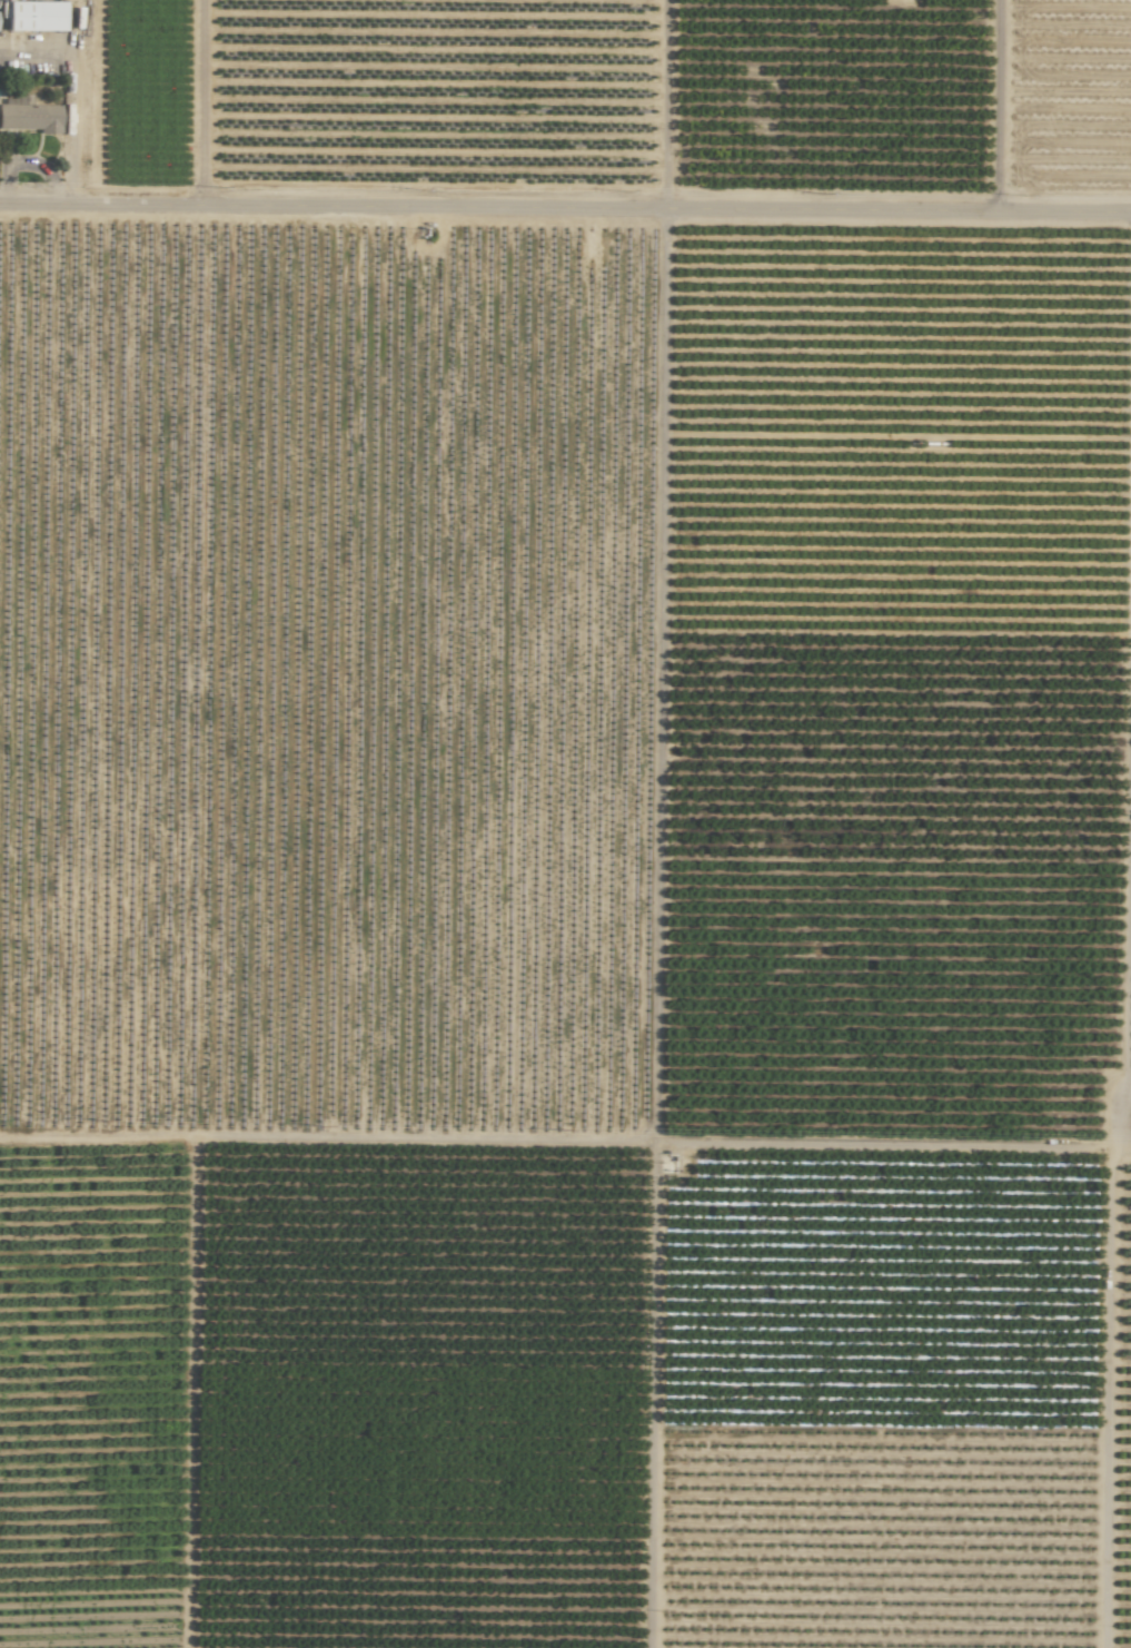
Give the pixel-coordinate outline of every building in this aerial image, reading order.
[(7,1),(7,31),(63,31),(63,1),(7,1)] [(39,129),(39,132),(58,134),(59,106),(0,105),(0,128),(39,129)]
